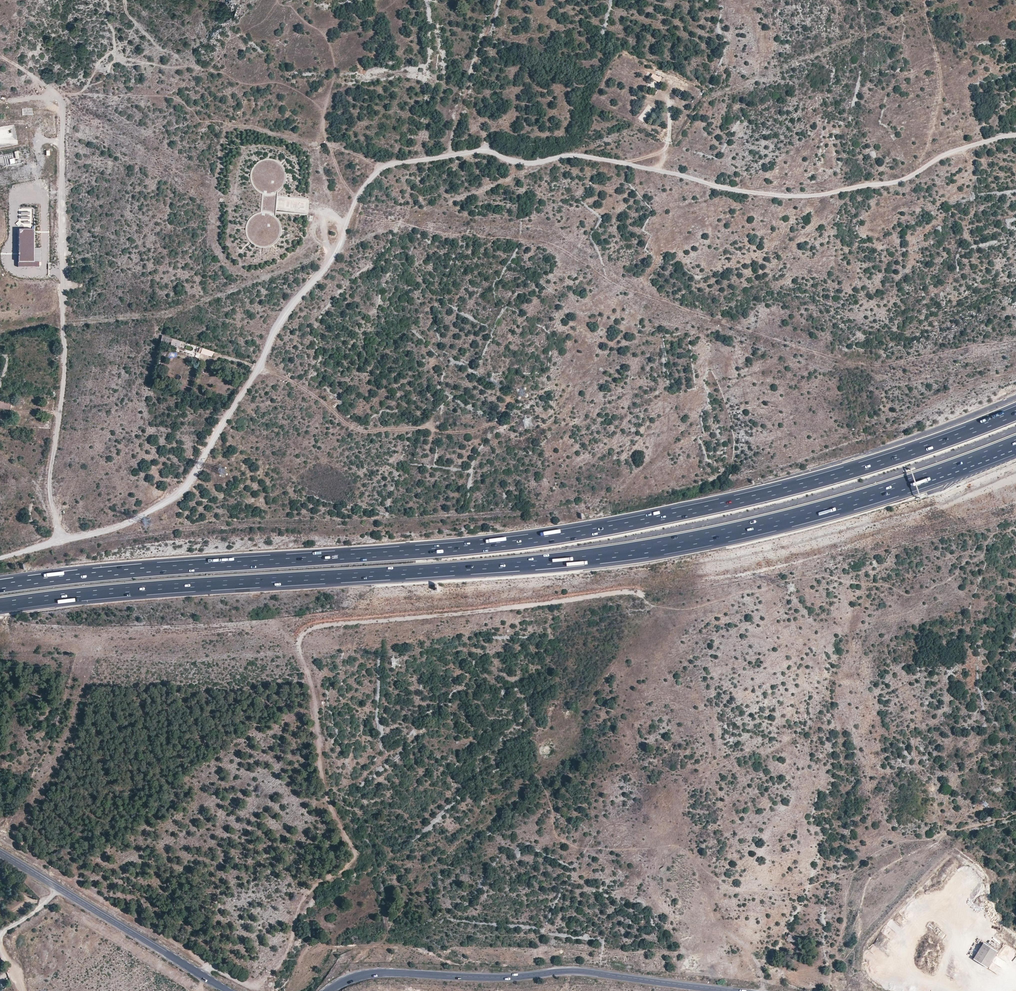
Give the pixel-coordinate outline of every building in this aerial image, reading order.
[(653,74),(650,78),(656,81),(659,83),(661,79),(653,74)] [(268,161),(265,161),(263,162),(260,163),(258,165),(256,167),(254,169),(253,172),(252,174),(251,177),(251,180),(252,183),(253,186),(254,188),(256,190),(258,192),(260,194),(263,195),(266,196),(270,196),(271,196),(273,196),(275,195),(276,195),(278,194),(279,193),(281,191),(285,187),(286,184),(287,181),(287,179),(287,176),(285,170),(281,166),(277,163),(274,162),(271,161),(268,161)] [(18,167),(19,177),(27,176),(25,167),(18,167)] [(277,203),(278,194),(276,195),(275,195),(273,196),(271,196),(270,196),(266,196),(263,195),(261,213),(265,213),(268,213),(269,214),(271,214),(273,215),(276,218),(277,203)] [(265,213),(261,213),(258,214),(255,215),(253,217),(251,219),(249,221),(248,224),(247,226),(246,229),(246,232),(247,235),(248,238),(249,240),(251,242),(253,244),(255,246),(258,247),(260,248),(263,248),(266,248),(269,248),(272,247),(274,245),(276,243),(278,241),(280,239),(281,236),(282,233),(282,231),(282,228),(281,225),(280,222),(278,220),(276,218),(273,215),(271,214),(269,214),(268,213),(265,213)] [(35,262),(35,230),(19,230),(19,262),(19,267),(40,267),(39,262),(35,262)] [(172,338),(162,335),(160,343),(166,344),(167,341),(171,342),(172,338)] [(213,352),(202,348),(201,353),(212,357),(213,354),(213,352)] [(799,937),(789,933),(787,939),(797,943),(799,937)] [(998,951),(984,942),(974,958),(988,967),(998,951)] [(940,970),(930,966),(927,977),(938,980),(940,970)]
